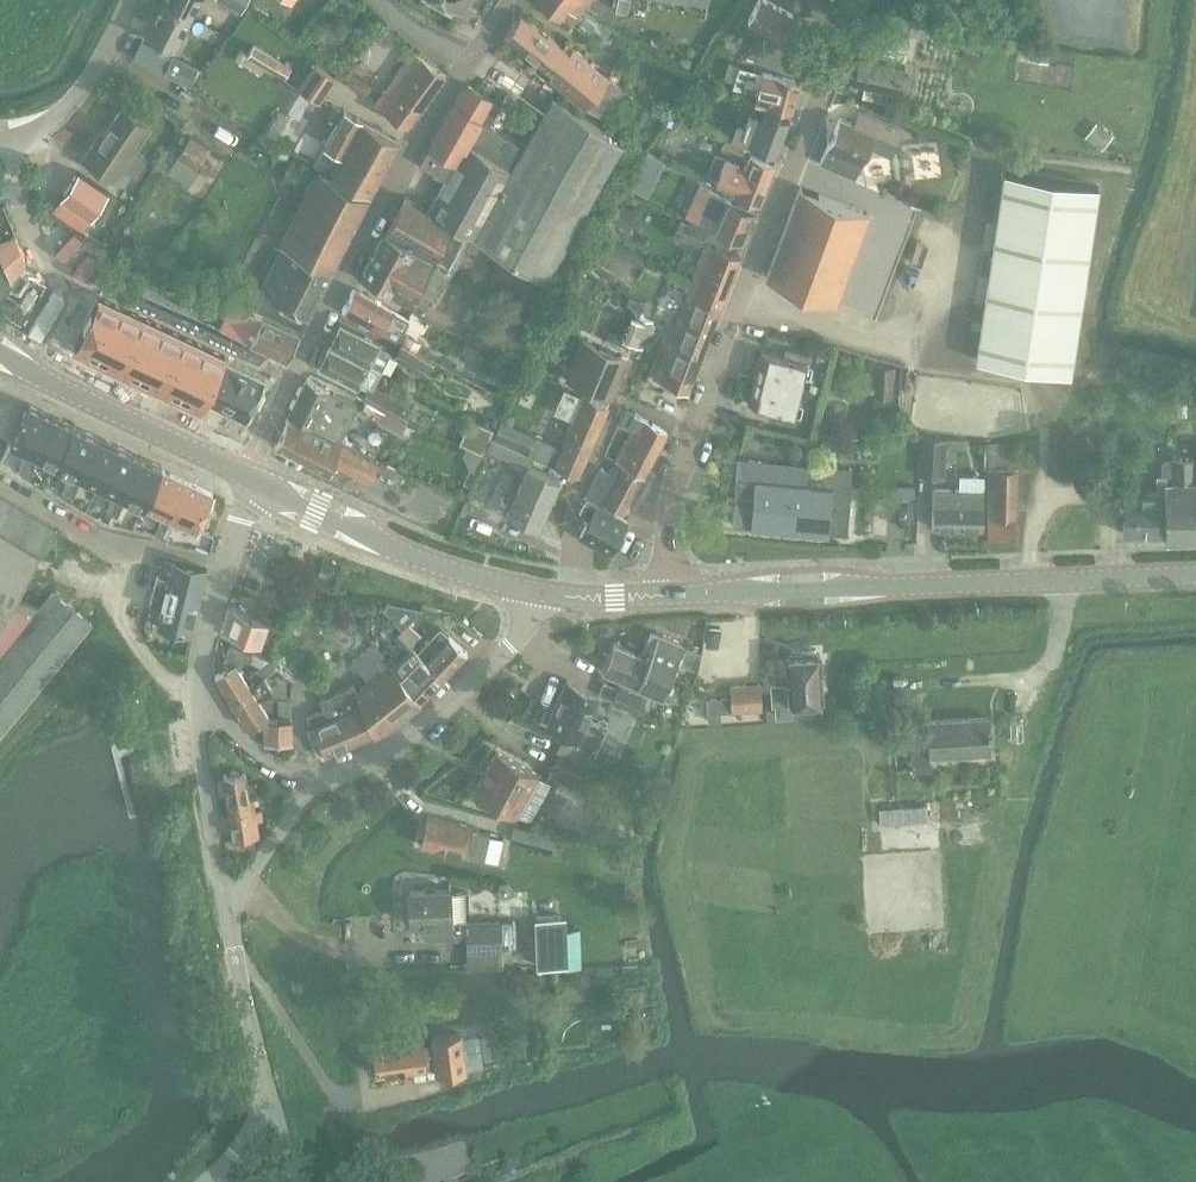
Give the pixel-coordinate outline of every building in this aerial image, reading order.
[(163,2),(190,16),(198,0),(164,0),(163,2)] [(247,12),(256,0),(225,0),(247,12)] [(460,11),(467,0),(442,0),(460,11)] [(570,25),(588,0),(536,0),(570,25)] [(616,10),(628,12),(630,0),(618,0),(616,10)] [(794,15),(765,0),(759,0),(748,21),(749,21),(747,25),(751,27),(753,24),(782,39),(794,15)] [(173,50),(190,16),(163,2),(146,36),(173,50)] [(601,115),(622,88),(572,49),(569,52),(536,26),(538,23),(526,13),(523,17),(521,16),(504,38),(551,74),(549,76),(601,115)] [(862,97),(885,102),(888,89),(896,91),(901,71),(908,39),(871,30),(870,30),(865,51),(859,49),(856,61),(852,80),(865,83),(862,97)] [(968,35),(966,49),(981,52),(984,38),(968,35)] [(286,77),(293,67),(254,43),(249,51),(243,48),(237,57),(261,72),(266,64),(286,77)] [(1031,46),(1029,58),(1047,62),(1049,50),(1031,46)] [(375,103),(407,127),(445,74),(413,51),(375,103)] [(190,85),(199,67),(173,54),(164,71),(190,85)] [(733,87),(758,94),(755,103),(790,113),(799,83),(740,65),(733,87)] [(319,103),(335,79),(315,66),(299,90),(319,103)] [(452,104),(420,163),(443,179),(427,208),(453,223),(485,241),(543,277),(591,194),(604,172),(621,142),(549,94),(523,145),(487,124),(498,104),(467,84),(454,105),(452,104)] [(324,144),(324,145),(343,155),(362,121),(344,110),(343,111),(334,106),(328,117),(337,122),(324,144)] [(115,179),(150,127),(121,107),(98,141),(95,139),(83,157),(115,179)] [(821,163),(856,177),(869,147),(891,157),(903,128),(865,112),(860,126),(840,118),(821,163)] [(744,148),(775,159),(788,122),(764,114),(762,120),(749,115),(745,127),(737,124),(731,141),(725,140),(722,150),(741,157),(744,148)] [(343,155),(324,145),(314,163),(370,194),(399,141),(362,121),(343,155)] [(1098,122),(1087,136),(1103,148),(1114,134),(1098,122)] [(191,134),(168,171),(188,184),(212,148),(191,134)] [(641,162),(630,184),(648,193),(659,171),(665,161),(647,152),(641,162)] [(715,158),(706,180),(736,192),(734,195),(758,205),(774,166),(750,157),(745,170),(715,158)] [(78,171),(61,197),(91,218),(109,192),(78,171)] [(1004,171),(976,360),(1071,374),(1099,185),(1004,171)] [(271,297),(308,316),(368,198),(317,172),(280,245),(283,246),(264,283),(276,289),(271,297)] [(698,190),(686,218),(678,235),(703,246),(711,227),(746,243),(758,213),(738,204),(699,187),(698,190)] [(834,302),(868,212),(801,187),(768,277),(834,302)] [(405,195),(361,276),(362,276),(409,301),(453,223),(427,208),(405,195)] [(622,204),(612,220),(626,228),(635,211),(622,204)] [(0,270),(0,293),(2,294),(24,260),(14,235),(0,241),(0,253),(4,263),(0,270)] [(123,243),(116,257),(137,268),(144,254),(123,243)] [(706,245),(687,294),(721,307),(740,258),(706,245)] [(575,266),(558,296),(568,302),(586,272),(575,266)] [(586,274),(577,290),(589,297),(599,280),(586,274)] [(108,277),(103,286),(114,291),(118,282),(108,277)] [(118,282),(114,291),(125,296),(129,287),(118,282)] [(217,291),(213,299),(231,307),(235,298),(238,292),(220,284),(217,291)] [(129,287),(125,296),(136,301),(140,293),(129,287)] [(397,339),(408,318),(354,289),(343,309),(397,339)] [(140,293),(136,301),(146,306),(150,298),(140,293)] [(100,294),(74,346),(200,407),(205,396),(245,415),(246,416),(253,402),(259,390),(265,376),(264,375),(224,356),(225,355),(100,294)] [(687,294),(654,377),(688,391),(721,307),(687,294)] [(630,297),(627,303),(636,315),(640,316),(646,303),(630,297)] [(150,298),(146,306),(157,312),(161,303),(150,298)] [(231,307),(221,327),(242,337),(288,360),(300,334),(254,312),(250,311),(252,306),(235,298),(231,307)] [(161,303),(157,312),(168,317),(172,308),(161,303)] [(172,308),(168,317),(178,322),(183,314),(172,308)] [(183,314),(178,322),(189,327),(193,319),(183,314)] [(623,338),(628,339),(627,341),(643,348),(653,322),(637,316),(636,319),(631,317),(623,338)] [(193,319),(189,327),(200,333),(204,324),(193,319)] [(329,343),(381,369),(389,353),(376,346),(378,342),(340,322),(329,343)] [(204,324),(200,333),(210,338),(214,329),(204,324)] [(214,329),(210,338),(221,343),(225,334),(214,329)] [(417,349),(421,341),(408,334),(404,343),(417,349)] [(401,342),(394,355),(426,372),(433,359),(401,342)] [(357,381),(368,386),(363,395),(369,398),(364,409),(403,430),(408,419),(402,416),(410,402),(373,383),(381,369),(329,343),(318,364),(356,383),(357,381)] [(568,376),(612,396),(627,363),(583,343),(568,376)] [(760,352),(754,377),(800,389),(808,356),(785,350),(783,358),(760,352)] [(485,355),(477,372),(497,380),(505,363),(485,355)] [(867,364),(865,394),(894,396),(896,366),(867,364)] [(504,368),(498,381),(512,387),(518,374),(504,368)] [(792,423),(800,389),(754,377),(747,404),(771,410),(769,417),(792,423)] [(356,404),(308,379),(307,378),(292,406),(289,412),(338,437),(356,404)] [(494,436),(530,451),(528,454),(579,476),(608,408),(565,390),(556,412),(575,420),(562,451),(555,448),(556,445),(537,437),(537,436),(501,421),(494,436)] [(52,414),(29,403),(10,442),(28,450),(33,453),(52,414)] [(631,430),(616,460),(644,475),(667,432),(649,422),(635,415),(637,411),(629,408),(627,407),(625,410),(619,424),(631,430)] [(54,462),(73,423),(52,414),(33,453),(39,455),(54,462)] [(283,427),(275,445),(324,469),(323,471),(339,478),(346,464),(369,475),(376,458),(288,415),(283,427)] [(471,419),(461,443),(484,454),(495,430),(471,419)] [(54,462),(72,471),(77,473),(95,434),(73,423),(54,462)] [(947,434),(924,432),(922,474),(945,475),(947,434)] [(99,483),(118,445),(95,434),(77,473),(83,476),(99,483)] [(559,479),(530,467),(534,457),(492,439),(488,448),(528,466),(508,513),(539,526),(559,479)] [(1018,470),(1018,449),(1018,443),(990,443),(989,470),(988,541),(1016,542),(1018,470)] [(99,483),(116,491),(121,494),(139,455),(119,445),(118,445),(99,483)] [(23,460),(34,465),(39,455),(33,453),(28,450),(23,460)] [(144,504),(161,469),(162,466),(139,455),(121,494),(127,496),(144,504)] [(851,489),(845,488),(846,467),(738,458),(733,525),(848,535),(851,489)] [(1125,534),(1166,533),(1166,542),(1195,541),(1195,482),(1194,458),(1173,459),(1173,463),(1164,463),(1165,476),(1158,477),(1158,491),(1147,492),(1147,495),(1124,495),(1125,534)] [(34,465),(23,460),(19,469),(30,474),(34,465)] [(595,475),(587,494),(590,495),(595,498),(595,499),(623,514),(644,475),(616,460),(609,472),(599,467),(598,469),(595,475)] [(144,504),(164,514),(169,516),(186,480),(161,469),(144,504)] [(67,480),(78,485),(83,476),(77,473),(72,471),(67,480)] [(67,480),(63,490),(74,495),(78,485),(67,480)] [(186,480),(169,516),(175,519),(197,529),(213,493),(186,480)] [(900,485),(900,496),(915,497),(916,486),(900,485)] [(933,528),(959,528),(984,529),(985,491),(934,490),(933,528)] [(111,501),(122,506),(127,496),(121,494),(116,491),(111,501)] [(9,607),(33,614),(0,655),(0,735),(90,624),(51,592),(40,606),(15,597),(40,554),(43,556),(58,531),(0,497),(0,623),(9,607)] [(111,501),(107,510),(118,515),(122,506),(111,501)] [(610,552),(626,522),(587,501),(580,514),(589,518),(580,536),(610,552)] [(160,523),(170,528),(175,519),(169,516),(164,514),(160,523)] [(162,536),(166,538),(170,528),(160,523),(155,533),(162,536)] [(159,625),(191,633),(192,633),(208,568),(165,557),(161,576),(157,575),(150,605),(163,608),(159,625)] [(337,566),(327,562),(324,571),(334,575),(337,566)] [(389,602),(382,608),(402,629),(409,622),(423,609),(389,602)] [(233,606),(224,629),(233,633),(231,639),(252,647),(254,641),(259,644),(268,620),(233,606)] [(682,620),(675,634),(695,644),(702,630),(682,620)] [(409,622),(402,629),(415,643),(423,637),(409,622)] [(408,650),(415,643),(402,629),(395,636),(408,650)] [(707,631),(706,643),(719,645),(720,633),(707,631)] [(612,642),(602,667),(663,693),(683,645),(651,632),(642,655),(612,642)] [(423,657),(445,677),(467,653),(449,636),(435,651),(431,648),(423,657)] [(373,733),(374,736),(389,728),(420,703),(395,668),(376,641),(352,657),(369,683),(355,693),(351,686),(321,698),(325,707),(309,714),(315,727),(308,730),(318,754),(325,752),(325,753),(373,733)] [(267,657),(253,653),(231,644),(223,663),(227,669),(215,675),(215,676),(231,701),(251,688),(282,668),(267,657)] [(395,668),(420,703),(445,677),(423,657),(415,648),(395,668)] [(791,702),(823,700),(821,653),(817,653),(817,649),(803,650),(803,654),(788,655),(789,682),(773,683),(774,703),(778,703),(778,710),(792,709),(791,702)] [(263,719),(264,741),(292,740),(291,717),(289,696),(277,696),(277,698),(273,696),(273,687),(288,673),(282,668),(251,688),(269,715),(263,719)] [(548,724),(580,738),(600,694),(568,680),(548,724)] [(733,713),(733,710),(762,709),(761,684),(718,687),(719,714),(733,713)] [(638,711),(638,710),(644,698),(619,687),(613,700),(638,711)] [(231,701),(250,728),(258,738),(264,741),(263,719),(269,715),(251,688),(231,701)] [(931,756),(990,753),(988,716),(929,720),(929,732),(910,733),(912,771),(932,769),(931,756)] [(579,783),(594,751),(564,738),(549,770),(579,783)] [(476,791),(517,814),(530,821),(552,781),(539,774),(497,752),(476,791)] [(227,775),(222,776),(227,803),(232,840),(226,841),(227,852),(238,851),(238,853),(256,850),(254,837),(259,836),(254,798),(251,799),(247,772),(242,773),(238,769),(231,770),(227,775)] [(881,824),(927,820),(929,820),(928,803),(880,807),(881,824)] [(422,843),(479,857),(485,858),(490,834),(479,831),(479,828),(428,816),(422,843)] [(555,851),(559,836),(515,826),(511,841),(555,851)] [(614,854),(610,868),(625,871),(629,857),(614,854)] [(499,883),(497,891),(502,896),(510,895),(512,887),(507,882),(499,883)] [(500,921),(453,922),(452,890),(409,891),(410,925),(433,924),(434,940),(466,939),(466,952),(501,951),(500,921)] [(538,916),(540,967),(564,967),(562,915),(538,916)] [(373,1046),(376,1074),(437,1066),(438,1075),(467,1071),(462,1033),(433,1037),(434,1042),(412,1045),(411,1040),(373,1046)]
